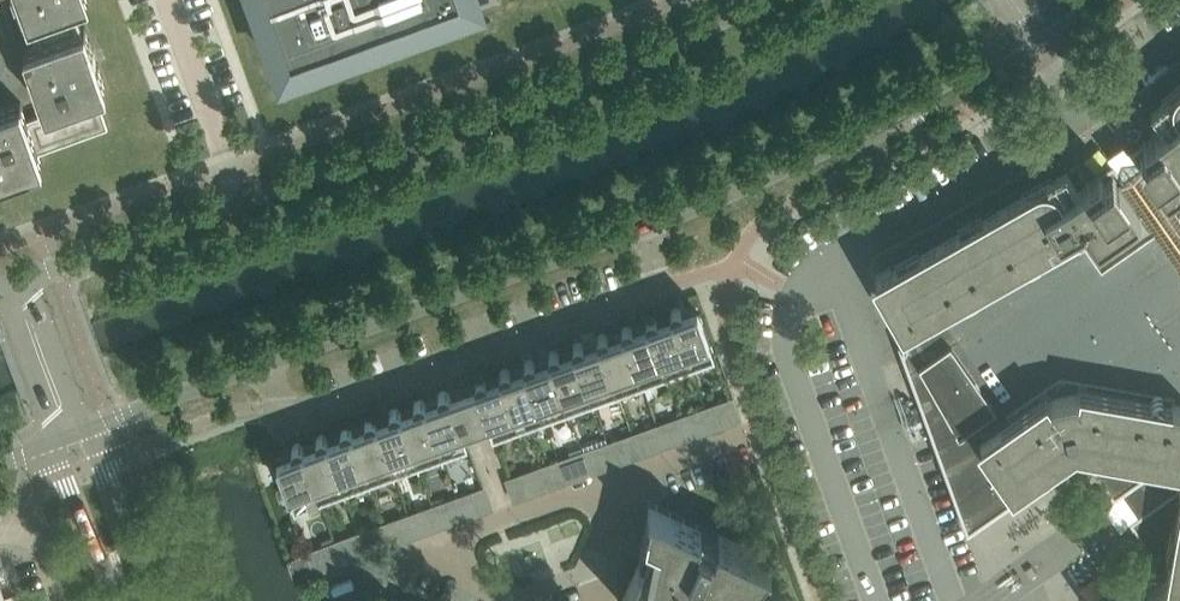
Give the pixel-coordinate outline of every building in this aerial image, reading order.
[(44,161),(39,150),(108,125),(96,90),(108,86),(86,25),(83,26),(76,6),(90,1),(90,0),(21,0),(29,23),(32,22),(39,42),(25,47),(47,108),(48,108),(49,110),(28,117),(22,100),(0,108),(0,177),(44,161)] [(471,0),(265,0),(282,68),(471,0)] [(1151,107),(1166,124),(1144,140),(1149,147),(1142,152),(1147,160),(1134,170),(1122,178),(1119,180),(1113,172),(1106,177),(1101,170),(1078,186),(1072,175),(1067,166),(876,274),(907,328),(938,310),(1010,413),(981,433),(1017,484),(1076,442),(1169,459),(1170,452),(1179,445),(1179,82),(1151,107)] [(715,354),(700,311),(698,306),(683,311),(681,308),(679,307),(677,306),(675,307),(673,308),(672,310),(671,312),(671,314),(672,315),(674,320),(690,363),(715,354)] [(690,363),(674,320),(672,315),(658,320),(657,317),(655,316),(653,315),(651,315),(649,317),(647,318),(647,321),(647,323),(647,324),(649,329),(650,329),(665,372),(690,363)] [(665,372),(650,329),(649,329),(647,324),(634,329),(632,326),(631,325),(628,324),(626,324),(624,326),(623,327),(622,330),(623,332),(623,333),(625,338),(641,381),(665,372)] [(625,338),(623,333),(609,337),(608,335),(606,333),(604,333),(602,333),(600,334),(598,336),(598,338),(598,341),(600,347),(601,346),(617,390),(641,381),(625,338)] [(617,390),(601,346),(600,347),(598,341),(585,346),(584,344),(582,342),(580,341),(577,342),(575,343),(574,345),(573,347),(574,349),(576,355),(577,355),(592,398),(617,390)] [(592,398),(577,355),(576,355),(574,349),(574,350),(560,355),(560,354),(559,352),(557,351),(555,350),(553,351),(551,352),(549,354),(549,356),(549,358),(550,359),(552,364),(568,407),(592,398)] [(568,407),(552,364),(550,359),(536,364),(535,361),(533,360),(531,359),(528,359),(526,361),(525,363),(525,365),(525,367),(525,368),(527,373),(528,373),(543,416),(568,407)] [(543,416),(528,373),(527,373),(525,368),(512,373),(510,370),(509,368),(506,368),(504,368),(502,369),(501,371),(500,373),(501,376),(503,382),(519,425),(520,425),(543,416)] [(519,425),(503,382),(501,376),(487,381),(486,379),(484,377),(482,377),(480,377),(478,378),(476,380),(476,382),(476,384),(478,391),(493,434),(520,425),(519,425)] [(468,443),(453,400),(452,400),(450,393),(448,391),(446,390),(444,390),(442,390),(440,392),(439,394),(439,396),(439,398),(426,403),(428,409),(427,409),(443,452),(442,453),(468,443)] [(403,418),(418,461),(442,453),(443,452),(427,409),(428,409),(426,403),(425,402),(424,401),(423,399),(420,399),(418,399),(416,400),(415,402),(414,404),(415,407),(401,412),(403,418)] [(724,421),(718,405),(707,409),(713,425),(724,421)] [(418,461),(403,418),(401,412),(400,410),(398,408),(396,408),(394,408),(392,409),(390,411),(390,413),(391,416),(377,421),(379,426),(378,427),(394,470),(418,461)] [(700,430),(694,413),(682,418),(688,434),(700,430)] [(394,470),(378,427),(379,426),(377,421),(377,420),(376,418),(374,417),(372,416),(370,417),(368,418),(366,420),(366,422),(366,425),(353,430),(355,435),(354,435),(370,479),(394,470)] [(676,439),(670,422),(658,426),(664,443),(676,439)] [(370,479),(354,435),(355,435),(353,430),(352,429),(351,427),(350,426),(347,425),(345,425),(343,427),(342,428),(341,431),(342,433),(342,434),(328,438),(328,437),(330,444),(345,487),(370,479)] [(651,447),(645,431),(633,435),(639,452),(651,447)] [(345,487),(330,444),(328,437),(327,436),(325,434),(323,434),(321,434),(319,435),(317,437),(317,439),(317,442),(304,447),(303,446),(306,453),(305,453),(321,496),(345,487)] [(627,456),(621,440),(609,444),(615,460),(627,456)] [(321,496),(305,453),(306,453),(303,446),(303,445),(301,443),(299,443),(296,443),(294,444),(293,446),(292,448),(293,451),(278,457),(295,505),(321,496)] [(602,465),(596,449),(584,453),(590,469),(602,465)] [(578,474),(572,457),(560,461),(566,478),(578,474)] [(553,483),(547,466),(536,470),(542,487),(553,483)] [(528,492),(522,475),(510,480),(516,496),(528,492)] [(491,505),(485,489),(473,493),(479,510),(491,505)] [(1167,572),(1125,600),(1179,600),(1179,497),(1167,572)] [(465,514),(459,498),(447,502),(453,519),(465,514)] [(772,558),(650,501),(640,552),(644,554),(622,600),(733,600),(735,597),(739,599),(772,558)] [(440,523),(435,507),(423,511),(428,528),(440,523)] [(416,532),(410,515),(398,520),(404,536),(416,532)] [(391,541),(386,524),(374,528),(380,545),(391,541)] [(367,550),(361,533),(349,537),(355,554),(367,550)] [(342,558),(337,542),(325,546),(331,563),(342,558)]
